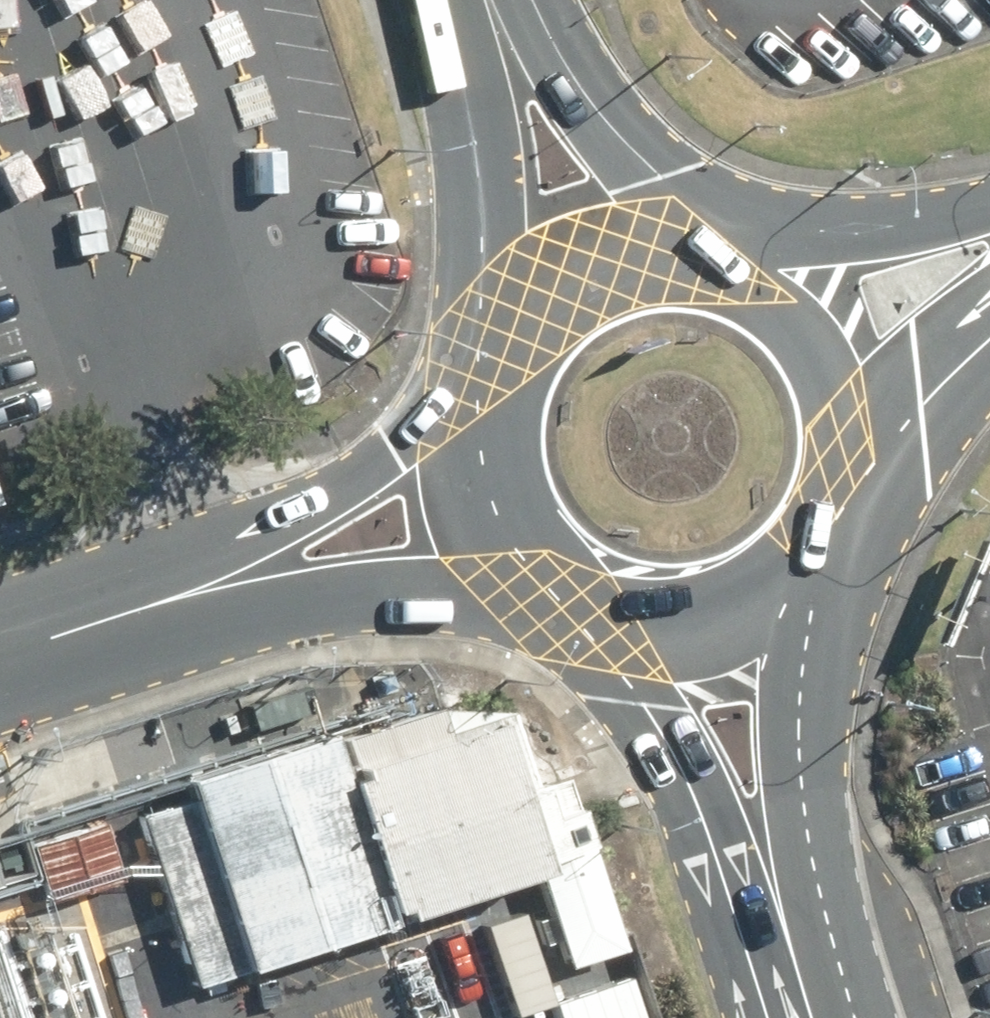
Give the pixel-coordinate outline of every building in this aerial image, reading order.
[(176,797),(128,809),(193,986),(579,852),(565,787),(520,786),(490,698),(346,731),(321,728),(175,775),(176,797)]
